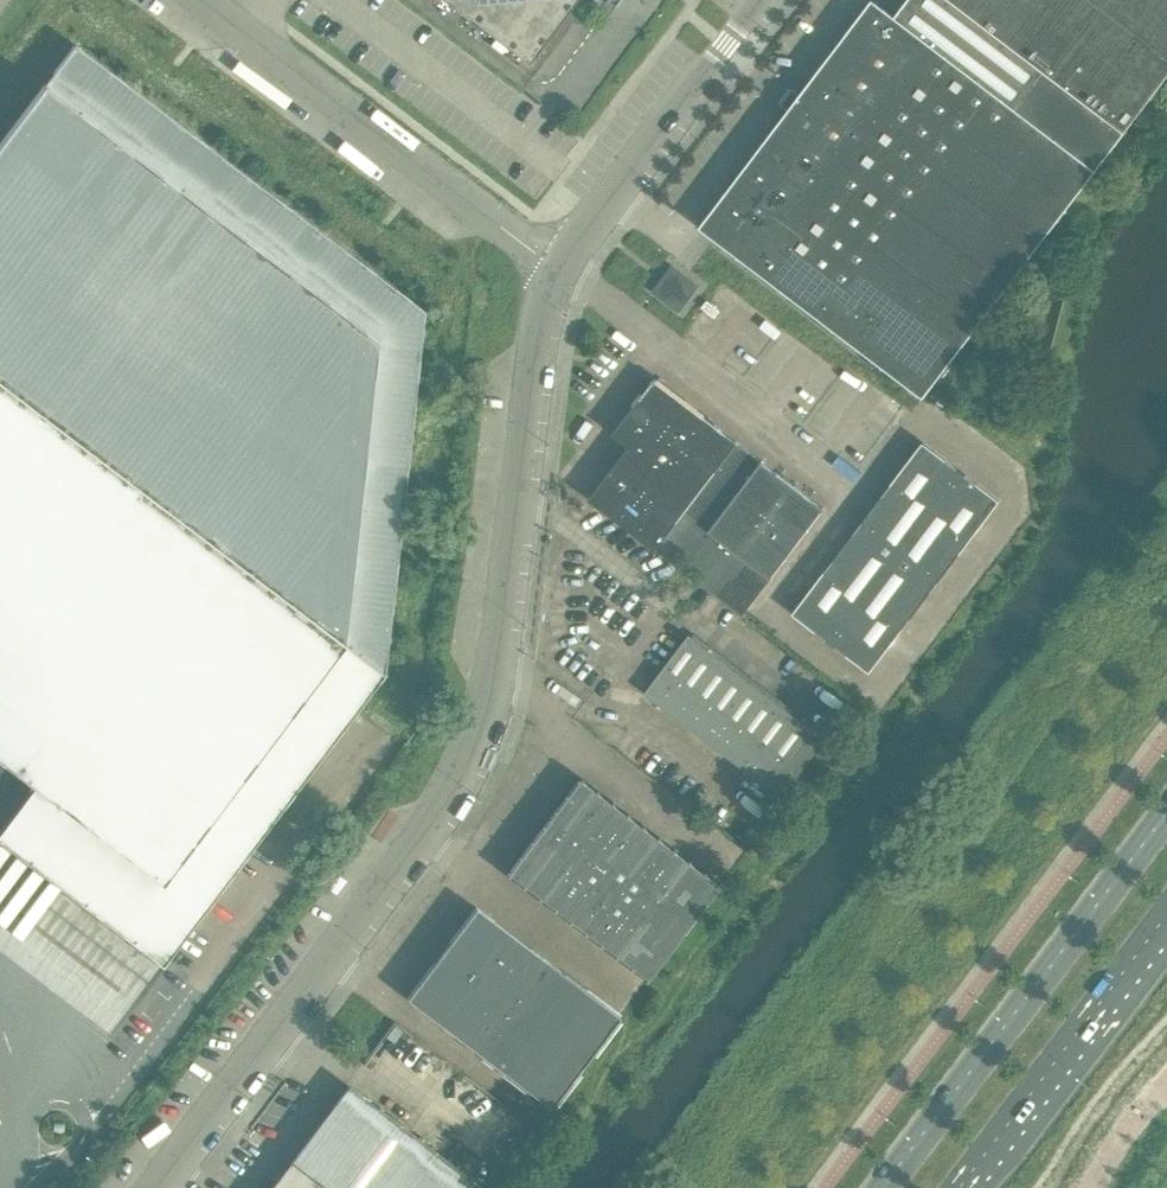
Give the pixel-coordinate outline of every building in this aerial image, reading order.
[(454,8),(458,2),(526,54),(567,0),(443,0),(454,8)] [(1125,132),(952,0),(907,0),(894,17),(872,0),(803,91),(799,96),(796,94),(791,100),(787,105),(790,108),(786,114),(700,226),(923,396),(1125,132)] [(1125,132),(1166,77),(1166,0),(952,0),(1125,132)] [(34,787),(0,831),(0,841),(163,965),(385,673),(424,310),(74,44),(0,142),(0,760),(34,787)] [(679,312),(699,286),(671,265),(651,291),(679,312)] [(742,616),(824,508),(654,378),(612,434),(628,446),(588,499),(742,616)] [(870,671),(1000,500),(923,442),(792,613),(870,671)] [(815,731),(691,637),(688,635),(658,675),(644,693),(770,789),(815,731)] [(645,981),(720,883),(718,882),(716,884),(703,874),(704,871),(703,870),(701,873),(687,863),(689,860),(687,859),(686,861),(672,851),(674,848),(672,847),(671,849),(657,839),(658,837),(657,835),(655,838),(641,828),(643,825),(642,824),(640,826),(626,816),(628,813),(626,812),(624,814),(611,804),(613,802),(611,800),(609,803),(595,793),(597,790),(596,789),(594,791),(580,780),(582,778),(580,777),(579,779),(577,778),(575,779),(577,781),(567,795),(565,793),(564,795),(566,796),(555,810),(553,808),(552,810),(554,811),(544,825),(542,824),(540,825),(542,827),(532,840),(530,839),(529,841),(531,842),(520,856),(518,854),(517,856),(519,858),(509,871),(507,870),(505,871),(508,873),(506,875),(508,876),(509,874),(523,885),(521,887),(523,888),(525,885),(539,896),(537,898),(538,900),(540,897),(554,908),(552,910),(554,911),(555,909),(569,919),(567,922),(569,923),(571,920),(585,930),(583,933),(584,934),(586,932),(600,943),(598,945),(600,946),(601,944),(615,954),(613,956),(615,958),(617,955),(630,965),(628,968),(630,969),(632,967),(645,978),(644,980),(645,981)] [(619,1016),(475,907),(406,998),(550,1107),(619,1016)] [(361,1095),(339,1124),(327,1114),(302,1148),(305,1150),(295,1164),(285,1178),(281,1175),(271,1187),(483,1187),(361,1095)]
